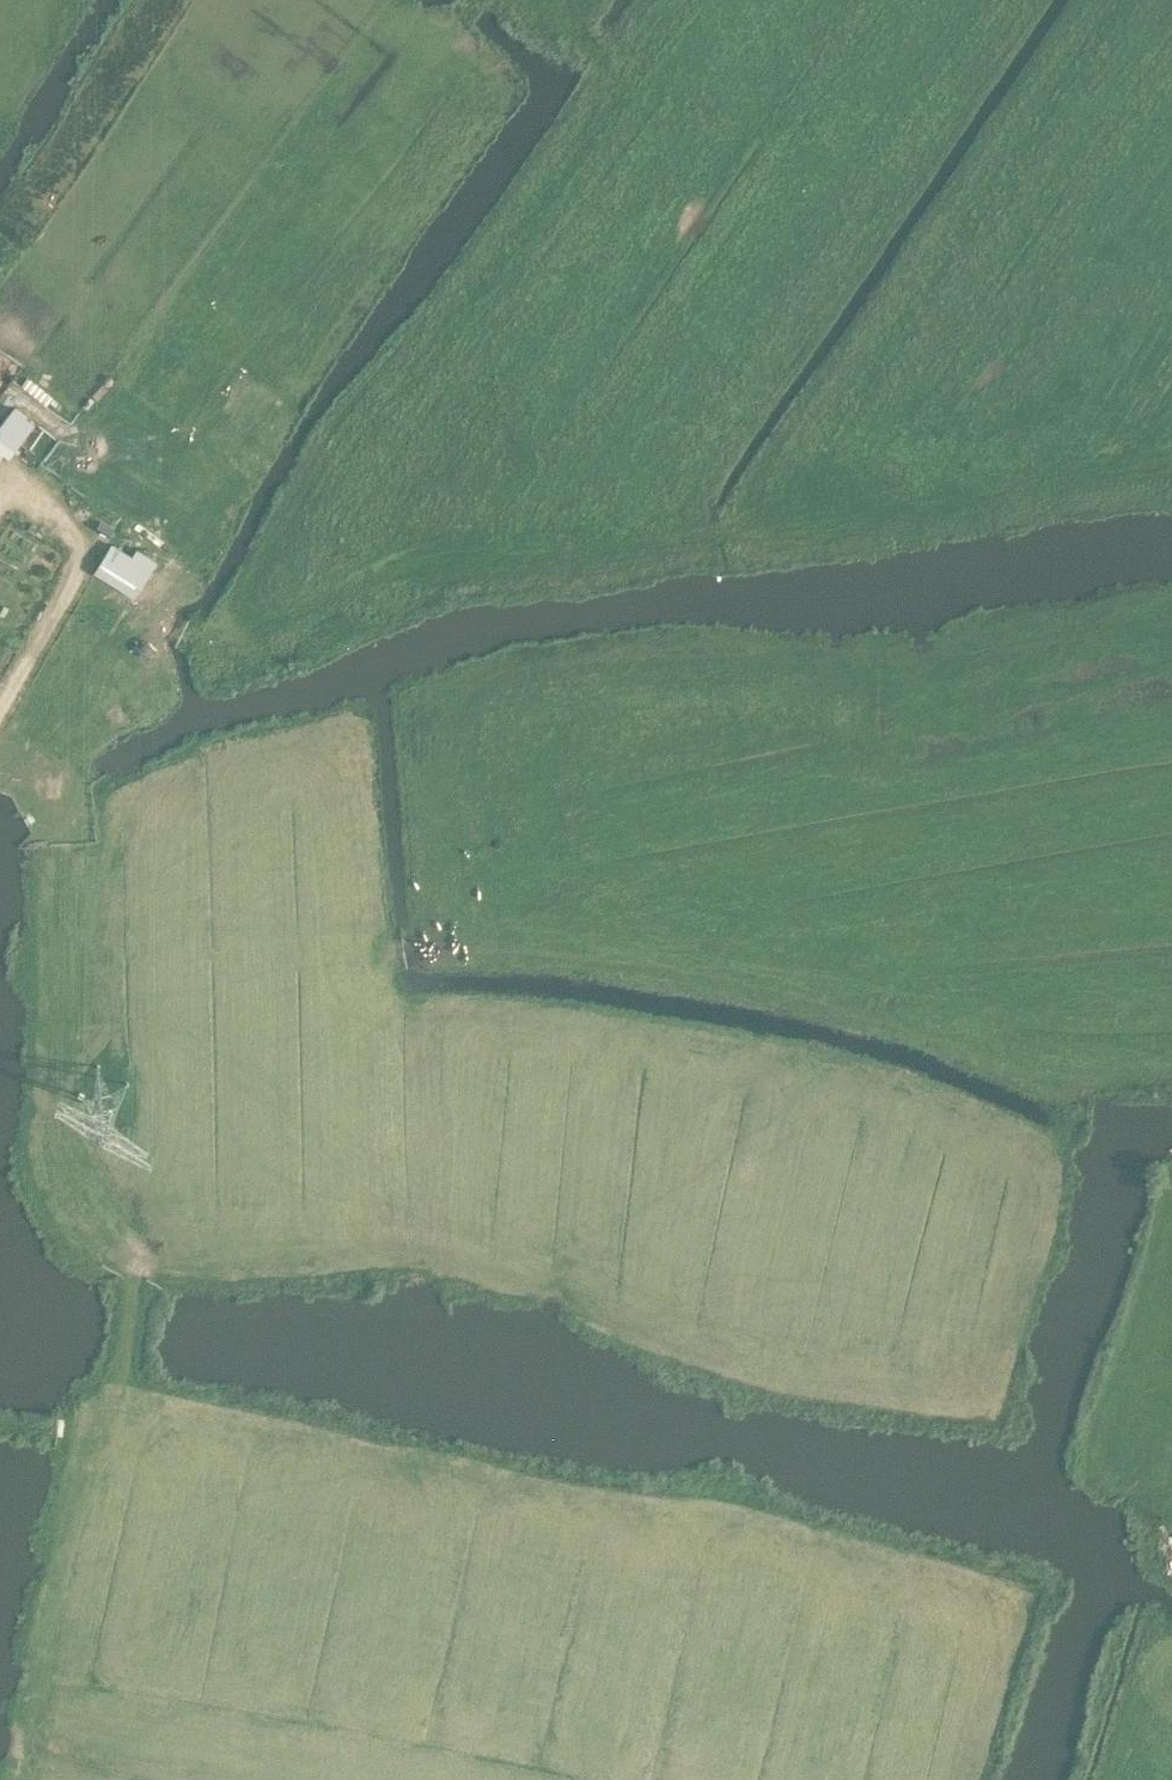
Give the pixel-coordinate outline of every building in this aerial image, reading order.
[(1,399),(24,363),(0,348),(0,398),(1,399)] [(0,425),(0,448),(12,456),(37,421),(14,405),(0,425)] [(113,542),(102,560),(139,585),(151,567),(113,542)]
